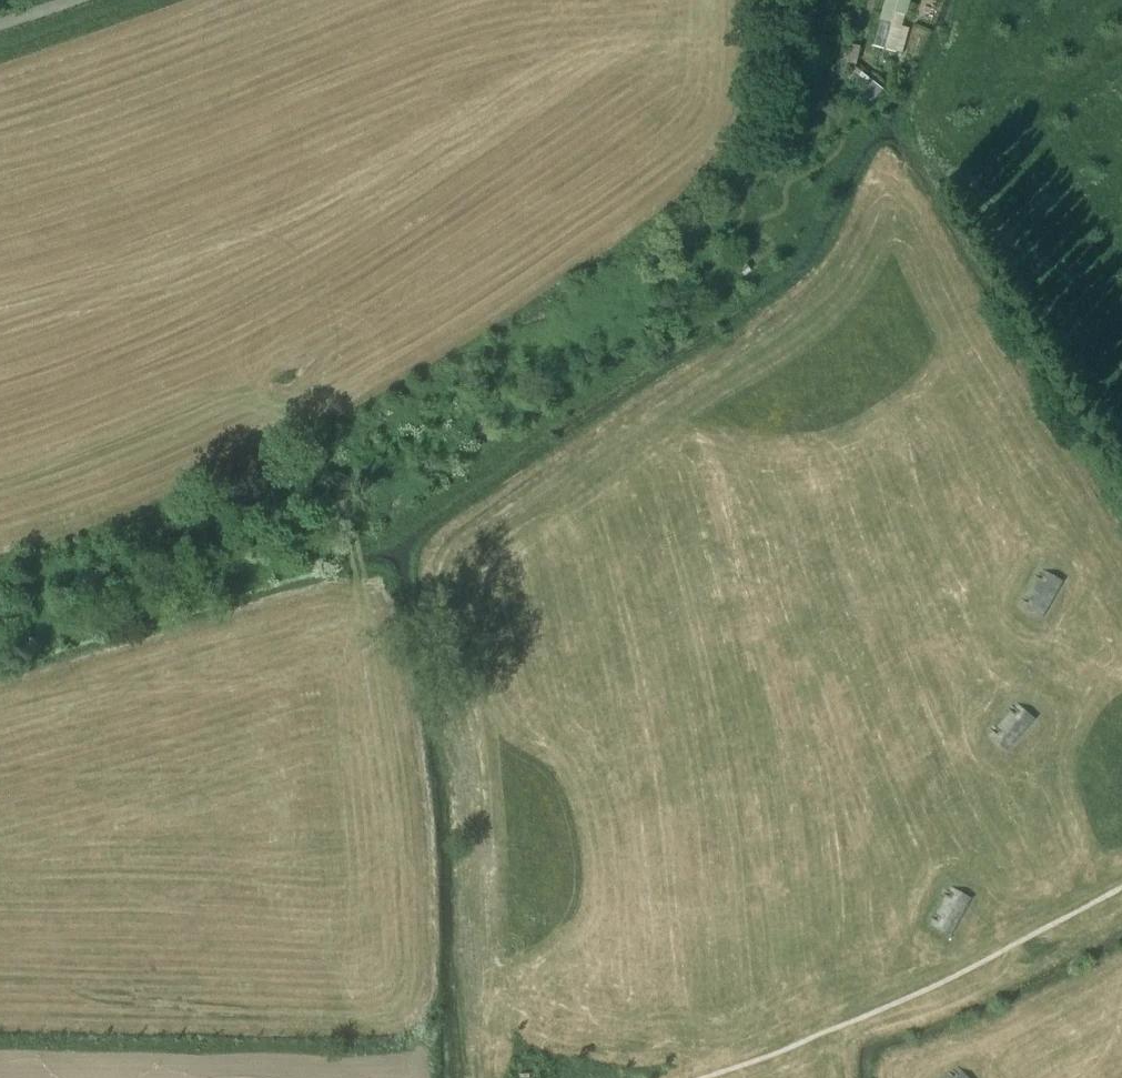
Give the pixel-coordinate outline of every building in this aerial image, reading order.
[(875,46),(897,55),(904,29),(900,28),(908,0),(887,0),(875,46)] [(848,43),(844,61),(856,64),(860,46),(848,43)] [(882,89),(872,80),(861,94),(871,102),(882,89)] [(1064,582),(1042,570),(1040,574),(1036,572),(1033,578),(1036,580),(1026,598),(1023,596),(1020,601),(1023,603),(1021,607),(1044,620),(1064,582)] [(1018,704),(1014,708),(1011,705),(1007,709),(1010,712),(997,728),(994,725),(990,730),(993,733),(990,736),(1009,753),(1037,720),(1018,704)] [(928,924),(951,936),(971,898),(949,886),(946,891),(942,889),(940,894),(943,896),(933,915),(929,912),(927,918),(931,920),(928,924)] [(960,1067),(950,1077),(972,1077),(960,1067)]
